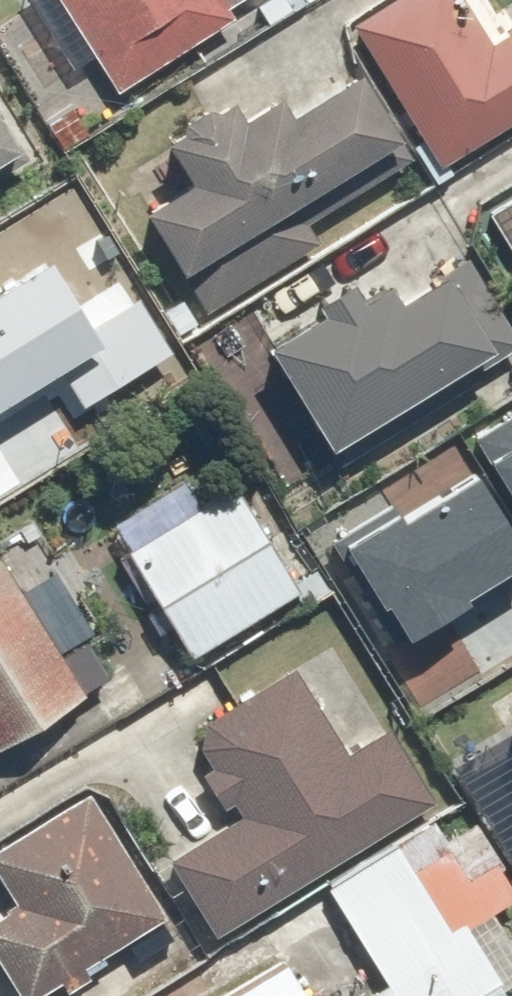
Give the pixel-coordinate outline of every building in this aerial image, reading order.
[(121,92),(267,0),(63,0),(121,92)] [(511,113),(511,9),(497,19),(485,0),(388,0),(352,22),(437,159),(511,113)] [(303,217),(405,155),(345,57),(172,162),(183,181),(143,203),(204,312),(320,248),(303,217)] [(14,138),(0,114),(0,146),(14,138)] [(338,465),(477,379),(472,372),(511,347),(511,331),(465,257),(395,300),(384,283),(359,299),(347,280),(312,301),(318,310),(262,344),(338,465)] [(0,308),(0,409),(65,371),(85,405),(167,357),(137,307),(90,335),(55,276),(0,308)] [(475,428),(511,485),(511,405),(475,428)] [(393,628),(511,560),(511,518),(480,463),(408,505),(398,487),(333,524),(393,628)] [(239,486),(126,550),(185,654),(299,591),(239,486)] [(78,688),(0,560),(0,735),(78,688)] [(195,731),(243,804),(160,857),(216,942),(434,801),(384,724),(383,725),(331,643),(195,731)] [(22,995),(35,995),(165,916),(118,841),(116,843),(85,793),(0,846),(0,877),(16,903),(0,913),(0,961),(22,995)] [(387,984),(366,995),(488,995),(455,942),(453,943),(393,847),(327,889),(387,984)]
